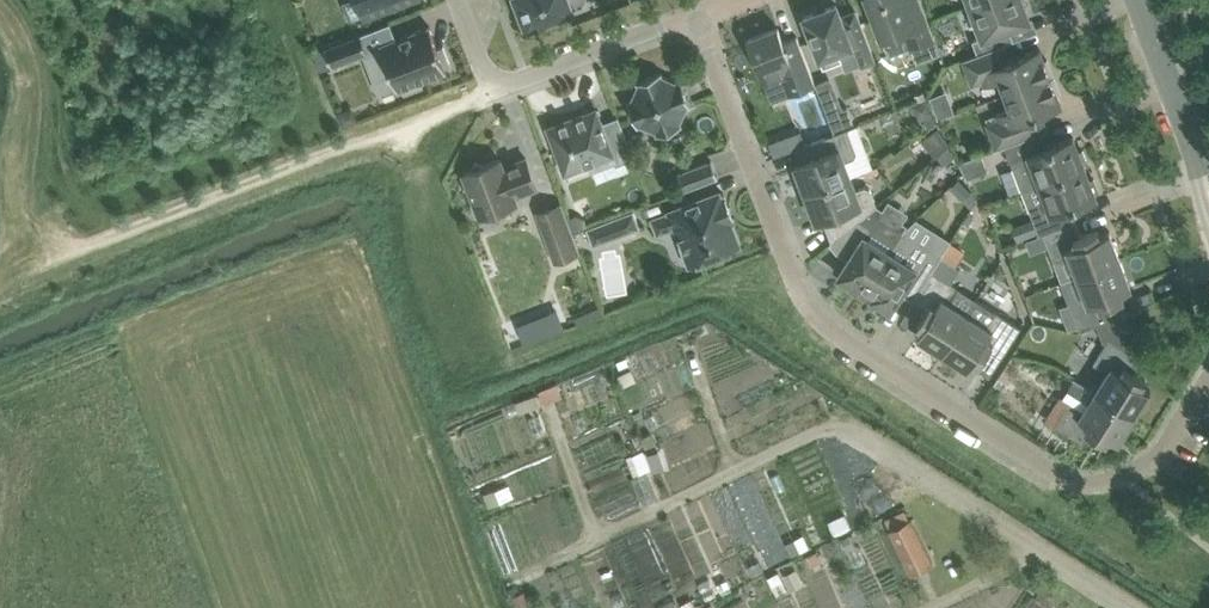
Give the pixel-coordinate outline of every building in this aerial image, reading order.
[(343,1),(350,20),(366,14),(366,15),(405,0),(345,0),(343,1)] [(518,1),(516,2),(516,6),(519,13),(522,17),(524,16),(528,25),(572,8),(569,0),(518,0),(518,1)] [(874,15),(882,37),(889,55),(911,47),(917,61),(941,52),(936,38),(930,22),(922,0),(868,0),(874,15)] [(972,4),(984,35),(973,40),(978,53),(1003,44),(1014,39),(1009,25),(1029,18),(1023,4),(1026,3),(1025,0),(982,0),(972,4)] [(855,53),(856,53),(861,66),(876,60),(857,11),(842,17),(836,4),(805,16),(821,56),(852,44),(855,53)] [(430,24),(381,43),(389,63),(371,70),(379,92),(397,85),(398,88),(403,86),(405,91),(424,84),(422,79),(447,69),(446,65),(451,63),(444,45),(439,47),(430,24)] [(792,93),(816,84),(798,35),(784,40),(779,26),(748,38),(765,83),(788,74),(794,90),(792,91),(792,93)] [(327,46),(334,64),(368,51),(362,33),(327,46)] [(1000,79),(1006,93),(1051,76),(1040,47),(1008,59),(1003,44),(978,53),(964,58),(973,82),(984,78),(986,84),(1000,79)] [(628,99),(636,122),(638,126),(639,125),(641,124),(656,131),(657,133),(656,133),(657,134),(683,124),(682,123),(681,121),(688,106),(690,105),(690,106),(691,105),(681,79),(680,79),(680,80),(678,81),(663,74),(663,72),(663,70),(636,81),(637,82),(638,82),(638,83),(631,99),(629,99),(628,99)] [(997,147),(999,146),(1036,132),(1031,117),(1062,105),(1051,76),(1006,93),(1011,107),(997,112),(999,118),(988,123),(997,147)] [(836,127),(855,119),(847,98),(828,106),(836,127)] [(928,98),(913,105),(920,120),(935,113),(928,98)] [(635,158),(619,116),(602,122),(596,109),(548,127),(565,172),(590,162),(592,167),(614,159),(616,165),(635,158)] [(802,161),(796,164),(800,174),(805,188),(806,192),(851,175),(872,167),(856,124),(848,127),(819,139),(797,147),(797,148),(805,146),(809,158),(802,161)] [(803,127),(788,132),(793,147),(808,141),(803,127)] [(1011,159),(1023,190),(1041,183),(1085,166),(1082,159),(1087,157),(1082,143),(1077,145),(1074,135),(1011,159)] [(784,136),(769,142),(774,156),(789,150),(784,136)] [(950,147),(938,156),(945,166),(957,156),(950,147)] [(484,164),(476,161),(473,168),(464,172),(467,179),(464,187),(472,190),(481,215),(517,202),(514,195),(538,185),(527,157),(503,166),(500,158),(484,164)] [(685,190),(696,185),(719,177),(712,159),(678,172),(685,190)] [(1085,166),(1041,183),(1048,202),(1029,209),(1034,220),(1040,234),(1043,232),(1074,220),(1069,207),(1097,196),(1095,191),(1099,190),(1094,176),(1090,178),(1085,166)] [(851,175),(806,192),(808,195),(813,208),(817,220),(824,217),(831,215),(835,213),(841,231),(838,234),(831,239),(833,240),(861,217),(877,204),(871,187),(866,185),(856,189),(851,175)] [(960,178),(951,187),(963,200),(972,191),(960,178)] [(671,211),(653,218),(658,232),(676,225),(684,222),(699,261),(708,257),(712,260),(717,259),(721,256),(723,252),(740,245),(731,221),(735,219),(725,194),(721,196),(719,192),(697,200),(670,210),(671,211)] [(556,260),(581,251),(574,232),(573,232),(568,218),(562,202),(538,211),(556,260)] [(833,240),(830,242),(837,251),(849,258),(844,266),(839,275),(842,276),(840,279),(841,282),(850,287),(853,287),(854,284),(865,291),(891,251),(903,231),(907,225),(883,209),(877,204),(861,217),(833,240)] [(588,227),(587,227),(594,245),(641,227),(634,209),(588,227)] [(577,215),(568,218),(573,232),(574,232),(587,227),(588,227),(584,218),(577,215)] [(1034,220),(1012,228),(1017,242),(1040,234),(1034,220)] [(1070,254),(1078,275),(1121,258),(1110,230),(1100,234),(1098,228),(1081,234),(1076,220),(1074,220),(1043,232),(1054,260),(1070,254)] [(891,251),(865,291),(876,298),(875,301),(875,304),(884,309),(887,308),(888,306),(891,308),(902,292),(914,300),(933,270),(936,264),(942,255),(903,231),(891,251)] [(933,270),(914,300),(927,308),(918,323),(923,326),(920,331),(918,335),(944,351),(969,313),(949,300),(958,286),(951,282),(961,267),(942,255),(936,264),(933,270)] [(1093,325),(1098,323),(1127,312),(1122,297),(1124,296),(1122,291),(1132,287),(1121,258),(1078,275),(1086,296),(1070,302),(1081,329),(1093,325)] [(969,313),(944,351),(969,367),(972,363),(989,374),(990,375),(1022,326),(996,310),(977,298),(969,313)] [(557,309),(519,323),(526,342),(565,328),(557,309)] [(1096,390),(1135,414),(1151,389),(1143,383),(1146,378),(1131,369),(1139,356),(1130,350),(1133,345),(1127,331),(1133,328),(1127,312),(1098,323),(1104,340),(1107,341),(1094,362),(1108,371),(1096,390)] [(1070,400),(1054,425),(1084,444),(1092,431),(1107,440),(1110,435),(1119,440),(1135,415),(1096,390),(1084,409),(1070,400)] [(643,449),(623,457),(629,472),(632,471),(633,474),(650,468),(643,449)] [(508,484),(494,489),(499,500),(512,494),(508,484)] [(845,513),(830,520),(836,534),(852,526),(845,513)] [(911,520),(889,530),(910,574),(932,563),(911,520)] [(760,561),(748,566),(753,576),(765,570),(760,561)]
